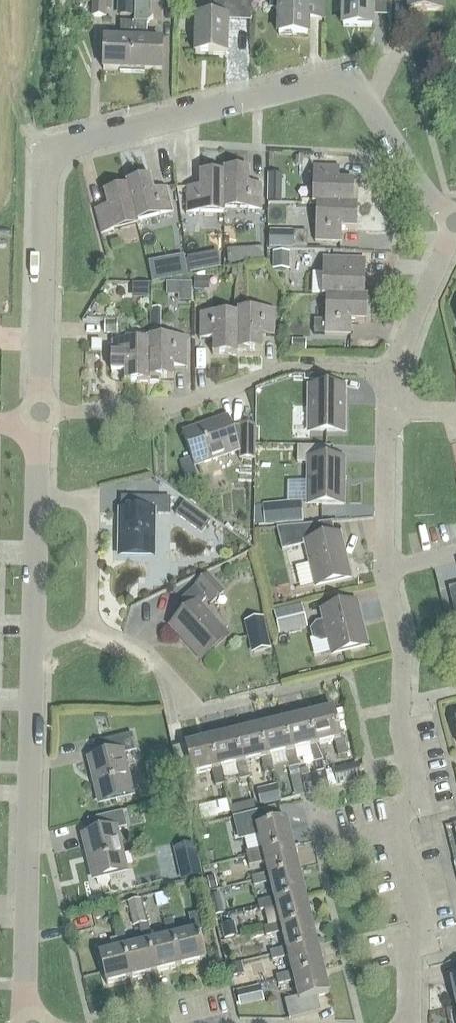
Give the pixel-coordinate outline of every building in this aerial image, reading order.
[(105,18),(106,0),(92,0),(91,17),(105,18)] [(132,16),(133,0),(119,0),(118,15),(132,16)] [(147,21),(150,19),(153,16),(150,14),(150,0),(135,0),(135,21),(147,21)] [(226,55),(227,21),(251,21),(251,0),(213,0),(213,18),(196,18),(195,54),(226,55)] [(270,9),(279,9),(279,35),(307,35),(307,19),(323,20),(324,0),(270,0),(270,9)] [(343,26),(371,27),(372,0),(344,0),(343,26)] [(442,11),(442,0),(408,0),(408,10),(442,11)] [(120,73),(132,73),(133,23),(120,22),(119,40),(104,39),(103,69),(120,70),(120,73)] [(133,23),(132,73),(144,73),(144,71),(161,71),(162,41),(146,41),(146,23),(133,23)] [(353,205),(354,181),(339,180),(339,167),(313,166),(313,180),(317,181),(316,203),(312,203),(312,205),(316,205),(316,204),(353,205)] [(261,185),(248,185),(248,170),(223,169),(223,173),(224,173),(223,210),(224,210),(224,206),(247,207),(247,211),(261,211),(261,185)] [(200,210),(223,210),(223,214),(224,214),(224,210),(223,210),(224,173),(223,173),(199,173),(199,188),(186,188),(185,214),(200,214),(200,210)] [(127,186),(136,223),(137,222),(136,218),(158,213),(159,217),(173,213),(167,188),(154,191),(150,176),(125,183),(126,186),(127,186)] [(114,232),(113,228),(136,223),(137,227),(138,226),(137,222),(136,223),(127,186),(126,186),(103,192),(107,207),(94,211),(101,236),(114,232)] [(280,202),(280,194),(268,194),(268,202),(280,202)] [(315,228),(314,242),(340,243),(341,230),(356,230),(357,205),(353,205),(316,204),(316,205),(320,205),(319,228),(315,228)] [(265,235),(265,221),(253,221),(253,234),(265,235)] [(269,231),(268,247),(292,248),(293,232),(269,231)] [(262,248),(246,249),(247,261),(263,260),(262,248)] [(273,269),(286,269),(287,253),(274,253),(273,269)] [(189,276),(185,256),(168,259),(172,279),(189,276)] [(188,260),(190,273),(203,271),(200,257),(188,260)] [(321,296),(321,297),(325,297),(325,296),(363,298),(363,297),(364,260),(323,259),(322,273),(326,273),(325,296),(321,296)] [(195,277),(194,289),(204,289),(205,277),(195,277)] [(177,287),(177,283),(167,283),(167,293),(171,293),(177,287)] [(150,285),(133,284),(132,300),(150,300),(150,285)] [(351,322),(366,322),(367,297),(363,297),(363,298),(325,296),(325,297),(329,297),(329,320),(325,320),(324,334),(350,335),(351,322)] [(151,322),(160,322),(161,308),(151,308),(151,322)] [(262,336),(275,336),(275,310),(261,310),(261,314),(238,314),(238,310),(237,310),(237,314),(237,351),(238,351),(262,351),(262,336)] [(214,318),(214,314),(200,313),(199,339),(212,339),(212,355),(238,355),(238,351),(237,351),(237,314),(237,318),(214,318)] [(104,321),(104,333),(116,333),(116,321),(104,321)] [(124,382),(149,383),(149,337),(125,337),(125,341),(111,341),(111,371),(124,371),(124,382)] [(173,342),(150,341),(150,337),(149,337),(149,383),(158,383),(158,379),(173,379),(173,367),(187,368),(187,338),(173,338),(173,342)] [(91,351),(101,351),(101,341),(91,341),(91,351)] [(304,341),(291,341),(290,352),(304,352),(304,341)] [(309,434),(343,434),(343,386),(309,385),(309,434)] [(182,434),(193,466),(236,451),(235,450),(239,448),(238,458),(253,459),(255,426),(240,425),(239,427),(231,427),(228,418),(182,434)] [(297,447),(297,463),(309,463),(308,506),(342,506),(342,458),(323,457),(323,447),(297,447)] [(154,514),(170,514),(170,498),(136,498),(135,509),(120,509),(119,558),(153,558),(154,514)] [(210,521),(184,502),(175,514),(201,533),(210,521)] [(263,505),(265,525),(291,523),(289,503),(263,505)] [(276,528),(282,550),(306,544),(316,588),(349,580),(338,533),(319,537),(316,524),(276,528)] [(223,593),(207,574),(195,585),(196,586),(176,603),(184,612),(170,624),(202,660),(227,637),(197,605),(206,597),(211,603),(223,593)] [(333,656),(366,648),(354,601),(321,609),(325,622),(317,624),(312,631),(314,638),(321,641),(329,639),(333,656)] [(273,611),(279,635),(307,628),(301,604),(273,611)] [(251,638),(255,653),(270,650),(267,634),(251,638)] [(333,709),(308,715),(315,745),(319,744),(334,740),(338,756),(347,754),(343,737),(340,738),(339,732),(350,729),(345,709),(334,712),(333,709)] [(291,751),(294,750),(310,746),(314,762),(323,760),(319,744),(315,745),(308,715),(283,721),(291,751)] [(298,765),(294,750),(291,751),(283,721),(259,727),(266,757),(270,756),(285,752),(289,768),(298,765)] [(274,772),(270,756),(266,757),(259,727),(234,733),(242,763),(245,762),(261,758),(265,774),(274,772)] [(249,778),(245,762),(242,763),(234,733),(210,739),(217,769),(221,768),(236,764),(240,780),(249,778)] [(132,797),(122,754),(136,751),(131,734),(100,742),(103,754),(88,758),(99,805),(132,797)] [(223,780),(221,768),(217,769),(210,739),(185,745),(192,775),(212,770),(216,786),(220,801),(227,800),(224,784),(225,784),(223,780)] [(362,780),(358,764),(333,770),(337,786),(362,780)] [(289,768),(293,784),(302,782),(301,777),(298,765),(289,768)] [(312,774),(316,792),(329,788),(325,771),(312,774)] [(267,787),(271,803),(281,800),(277,785),(267,787)] [(248,813),(246,805),(231,809),(232,816),(248,813)] [(199,807),(189,809),(192,821),(201,818),(199,807)] [(98,884),(102,887),(106,886),(109,881),(108,878),(126,873),(116,830),(126,827),(122,811),(94,818),(97,830),(82,834),(93,881),(97,880),(98,884)] [(258,836),(261,849),(262,853),(292,845),(286,820),(257,827),(254,816),(236,820),(241,840),(258,836)] [(200,839),(208,837),(205,825),(197,826),(200,839)] [(264,863),(267,873),(268,877),(298,870),(292,845),(262,853),(261,849),(245,853),(249,867),(264,863)] [(181,863),(184,879),(201,875),(198,859),(181,863)] [(269,883),(273,898),(274,902),(304,894),(298,870),(268,877),(267,873),(251,877),(253,886),(269,883)] [(217,887),(215,878),(207,880),(209,889),(217,887)] [(165,894),(155,895),(157,907),(167,905),(165,894)] [(214,916),(223,914),(219,894),(209,897),(214,916)] [(279,923),(280,927),(310,919),(304,894),(274,902),(273,898),(257,902),(260,912),(276,908),(279,923)] [(127,903),(133,927),(146,924),(140,899),(127,903)] [(180,966),(205,960),(198,931),(201,930),(197,913),(188,916),(192,932),(176,935),(173,936),(180,966)] [(180,966),(173,936),(176,935),(172,919),(163,922),(167,938),(152,941),(148,942),(156,972),(180,966)] [(263,927),(265,932),(266,936),(282,932),(285,948),(286,952),(316,944),(310,919),(280,927),(279,923),(263,927)] [(221,925),(225,939),(234,936),(231,923),(221,925)] [(143,944),(127,947),(124,948),(131,978),(156,972),(148,942),(152,941),(148,925),(139,928),(143,944)] [(124,948),(127,947),(123,931),(114,934),(118,950),(99,954),(106,985),(131,978),(124,948)] [(288,957),(291,972),(292,976),(322,969),(316,944),(286,952),(285,948),(269,952),(272,961),(288,957)] [(235,961),(241,960),(239,950),(232,952),(235,961)] [(241,974),(238,963),(227,966),(229,977),(241,974)] [(329,994),(322,969),(292,976),(291,972),(275,976),(278,985),(294,981),(298,997),(284,1000),(289,1020),(320,1012),(317,997),(329,994)] [(250,1001),(247,989),(236,992),(238,1004),(250,1001)]
